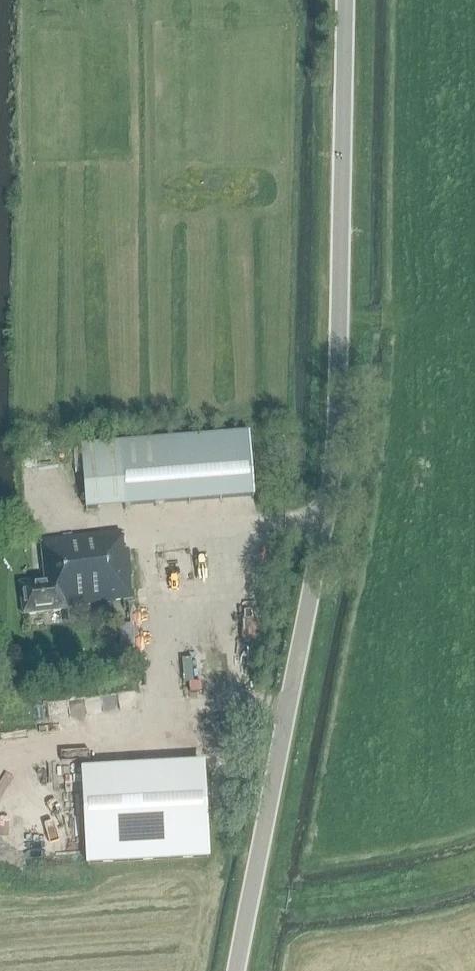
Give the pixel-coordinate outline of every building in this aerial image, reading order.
[(248,433),(80,445),(85,509),(253,497),(248,433)] [(40,541),(44,579),(18,582),(19,593),(15,594),(17,611),(22,610),(22,616),(26,615),(28,617),(34,616),(36,614),(50,612),(52,614),(58,613),(60,611),(65,610),(65,606),(134,598),(128,549),(122,549),(120,531),(40,541)] [(123,652),(135,651),(132,627),(120,628),(123,652)] [(82,768),(86,866),(210,861),(206,763),(82,768)]
